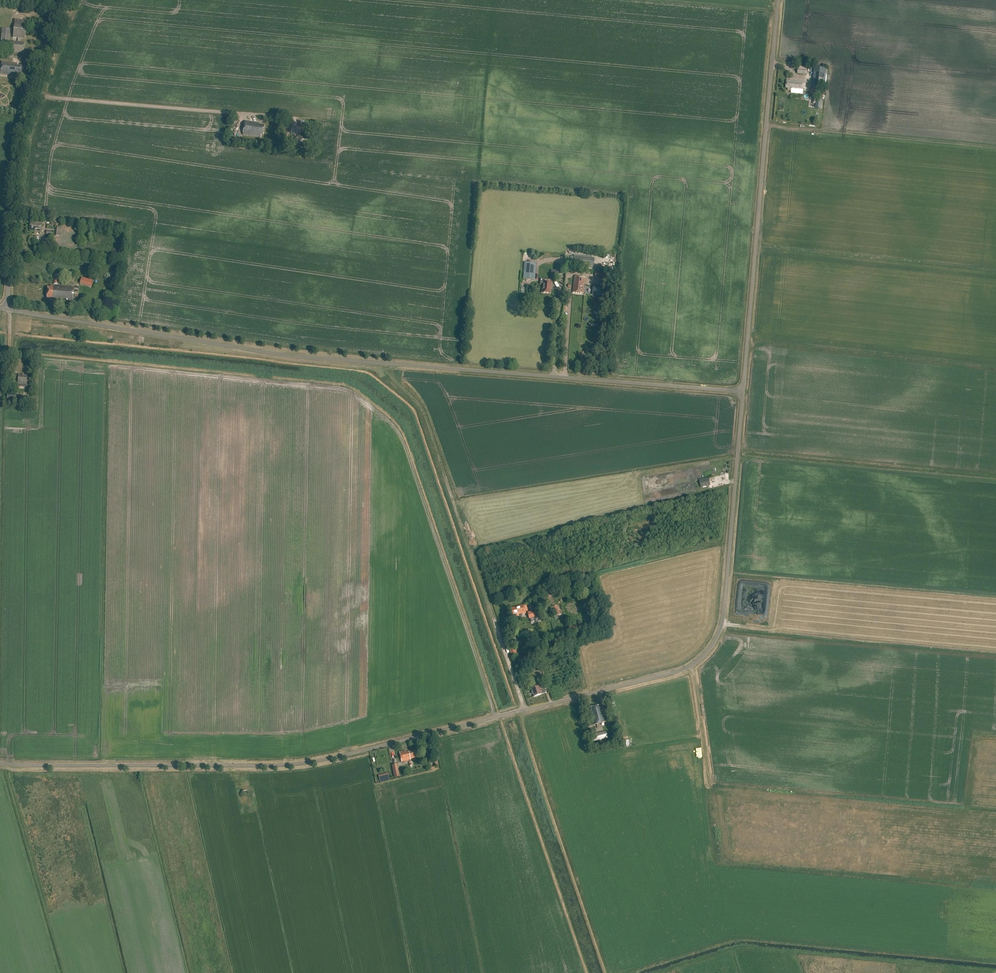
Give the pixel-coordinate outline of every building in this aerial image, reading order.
[(17,38),(17,42),(13,41),(12,52),(23,53),(25,43),(19,42),(20,38),(25,39),(26,27),(14,25),(12,37),(17,38)] [(2,28),(0,45),(8,46),(10,29),(2,28)] [(0,74),(16,76),(16,74),(21,74),(22,66),(17,66),(17,64),(2,62),(0,74)] [(825,74),(813,73),(812,88),(824,90),(825,74)] [(804,82),(786,80),(785,88),(788,88),(787,91),(791,91),(792,90),(803,91),(804,82)] [(243,135),(261,138),(261,135),(263,136),(265,126),(259,125),(259,124),(245,122),(243,135)] [(30,224),(29,231),(40,232),(42,223),(33,222),(32,224),(30,224)] [(571,265),(593,267),(594,258),(572,256),(571,265)] [(537,264),(525,263),(523,278),(535,279),(537,264)] [(573,293),(583,294),(586,278),(575,277),(573,293)] [(543,283),(542,294),(550,294),(551,283),(543,283)] [(593,285),(592,294),(602,296),(603,287),(593,285)] [(50,301),(72,303),(74,288),(51,286),(51,289),(48,289),(47,299),(50,299),(50,301)] [(26,385),(29,385),(30,380),(27,380),(27,376),(19,375),(18,384),(26,385)] [(514,615),(515,617),(519,615),(519,616),(522,616),(522,614),(526,614),(525,612),(528,611),(526,605),(524,606),(523,604),(510,608),(512,615),(514,615)] [(517,661),(519,666),(528,663),(526,657),(517,661)] [(531,689),(534,697),(542,694),(546,693),(544,688),(540,689),(539,686),(531,689)] [(587,712),(591,726),(605,722),(603,712),(599,713),(598,710),(597,710),(596,707),(589,708),(590,711),(587,712)] [(595,735),(596,741),(607,738),(606,732),(595,735)] [(416,758),(415,752),(409,753),(408,752),(405,753),(405,751),(398,752),(399,762),(409,761),(409,759),(416,758)]
